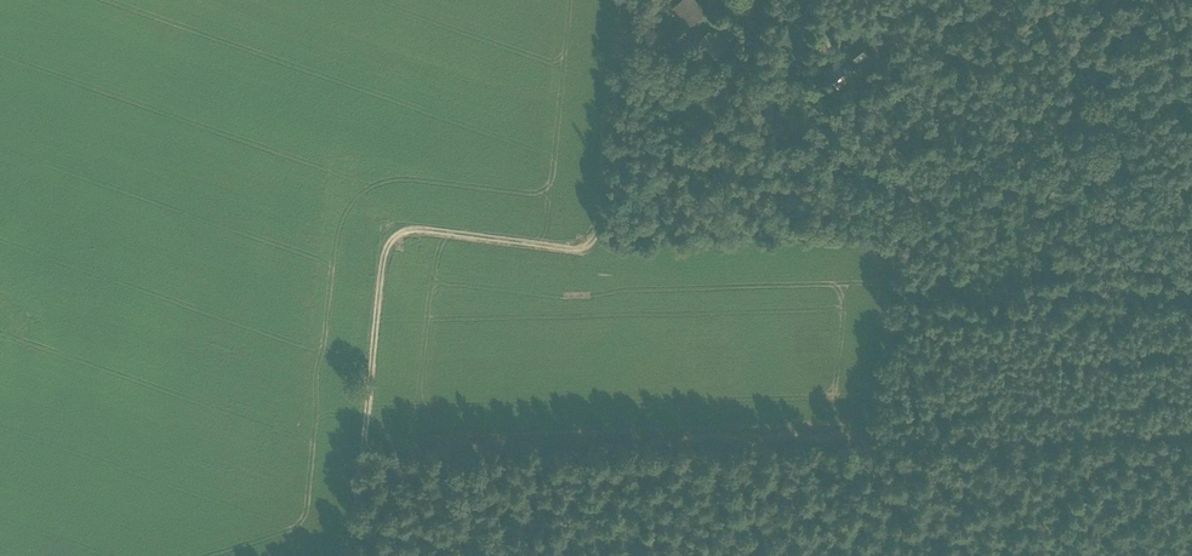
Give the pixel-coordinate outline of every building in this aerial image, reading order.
[(707,13),(697,0),(679,0),(668,8),(685,29),(707,13)] [(710,30),(698,43),(709,53),(721,40),(710,30)]
